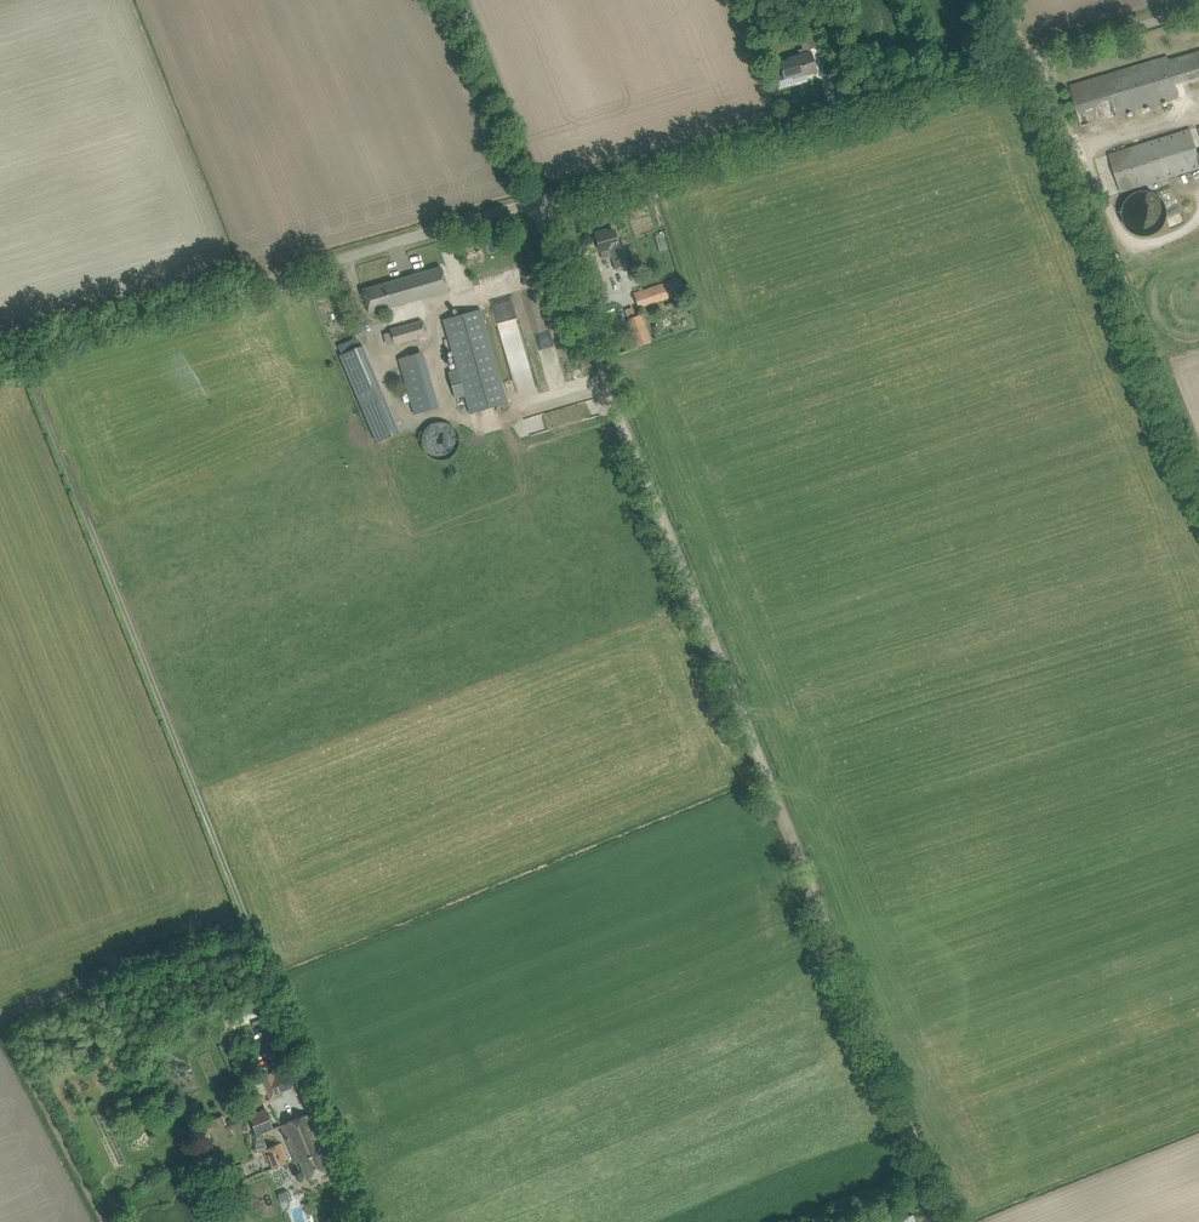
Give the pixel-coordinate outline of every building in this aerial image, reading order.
[(802,30),(810,50),(819,46),(811,27),(802,30)] [(1074,97),(1082,126),(1180,97),(1176,83),(1198,76),(1198,51),(1169,60),(1168,57),(1070,85),(1074,97)] [(809,79),(807,74),(817,72),(811,52),(788,59),(789,61),(780,63),(783,72),(777,74),(781,88),(809,79)] [(1198,154),(1191,129),(1110,155),(1121,192),(1198,168),(1198,153),(1198,154)] [(1122,211),(1122,214),(1122,216),(1122,217),(1123,219),(1123,221),(1124,223),(1125,225),(1126,227),(1127,228),(1128,230),(1130,231),(1131,232),(1133,233),(1135,234),(1137,235),(1139,236),(1141,236),(1143,236),(1144,236),(1146,236),(1148,236),(1150,236),(1152,235),(1154,234),(1156,234),(1158,233),(1159,231),(1161,230),(1162,229),(1163,227),(1164,225),(1165,224),(1166,222),(1167,220),(1167,218),(1168,216),(1168,214),(1168,212),(1167,210),(1167,208),(1167,206),(1166,204),(1165,202),(1164,201),(1163,199),(1161,198),(1160,196),(1158,195),(1157,194),(1155,193),(1153,192),(1151,191),(1149,191),(1147,191),(1145,191),(1143,191),(1141,191),(1139,191),(1137,192),(1135,193),(1133,194),(1132,195),(1130,196),(1129,197),(1127,199),(1126,200),(1125,202),(1124,204),(1123,206),(1123,208),(1122,209),(1122,211)] [(619,245),(618,242),(615,230),(607,232),(607,229),(595,233),(603,258),(612,256),(617,270),(630,266),(624,244),(619,245)] [(363,290),(367,301),(370,313),(449,290),(442,267),(363,290)] [(681,278),(634,293),(639,308),(686,293),(681,278)] [(628,328),(631,327),(638,346),(650,342),(641,315),(636,316),(633,307),(624,310),(625,312),(620,314),(622,321),(625,320),(628,328)] [(456,398),(465,396),(471,413),(508,403),(481,309),(444,320),(458,368),(448,371),(456,398)] [(391,330),(395,345),(427,336),(423,321),(391,330)] [(357,338),(338,346),(341,354),(359,347),(360,346),(357,338)] [(400,432),(363,345),(340,355),(377,442),(400,432)] [(415,414),(421,412),(424,423),(442,418),(425,361),(402,368),(415,414)] [(527,432),(553,429),(551,414),(525,417),(527,432)] [(438,459),(443,459),(447,458),(451,456),(455,453),(457,449),(459,444),(459,440),(458,435),(456,431),(454,427),(450,424),(445,423),(441,422),(436,422),(432,424),(428,427),(425,430),(423,435),(422,439),(422,444),(423,449),(426,453),(429,456),(433,458),(438,459)] [(255,999),(248,1003),(254,1011),(260,1007),(255,999)] [(188,1039),(182,1042),(187,1053),(194,1050),(188,1039)] [(261,1076),(263,1081),(271,1098),(274,1097),(273,1095),(295,1085),(297,1088),(299,1087),(291,1069),(275,1076),(273,1071),(261,1076)] [(264,1095),(258,1097),(261,1104),(267,1101),(264,1095)] [(199,1100),(182,1106),(186,1117),(203,1111),(199,1100)] [(255,1152),(263,1151),(267,1161),(270,1160),(273,1169),(286,1164),(282,1153),(284,1152),(281,1143),(268,1147),(262,1133),(274,1128),(267,1111),(250,1118),(256,1135),(255,1152)] [(281,1125),(286,1136),(296,1163),(300,1161),(307,1179),(330,1170),(322,1152),(326,1151),(318,1131),(315,1132),(312,1125),(315,1124),(311,1113),(281,1125)] [(222,1115),(201,1124),(205,1133),(211,1131),(216,1143),(230,1138),(224,1124),(226,1124),(222,1115)] [(185,1125),(177,1128),(179,1136),(188,1132),(185,1125)] [(278,1193),(278,1194),(281,1202),(281,1203),(282,1203),(283,1203),(290,1200),(287,1190),(279,1192),(278,1193)]
